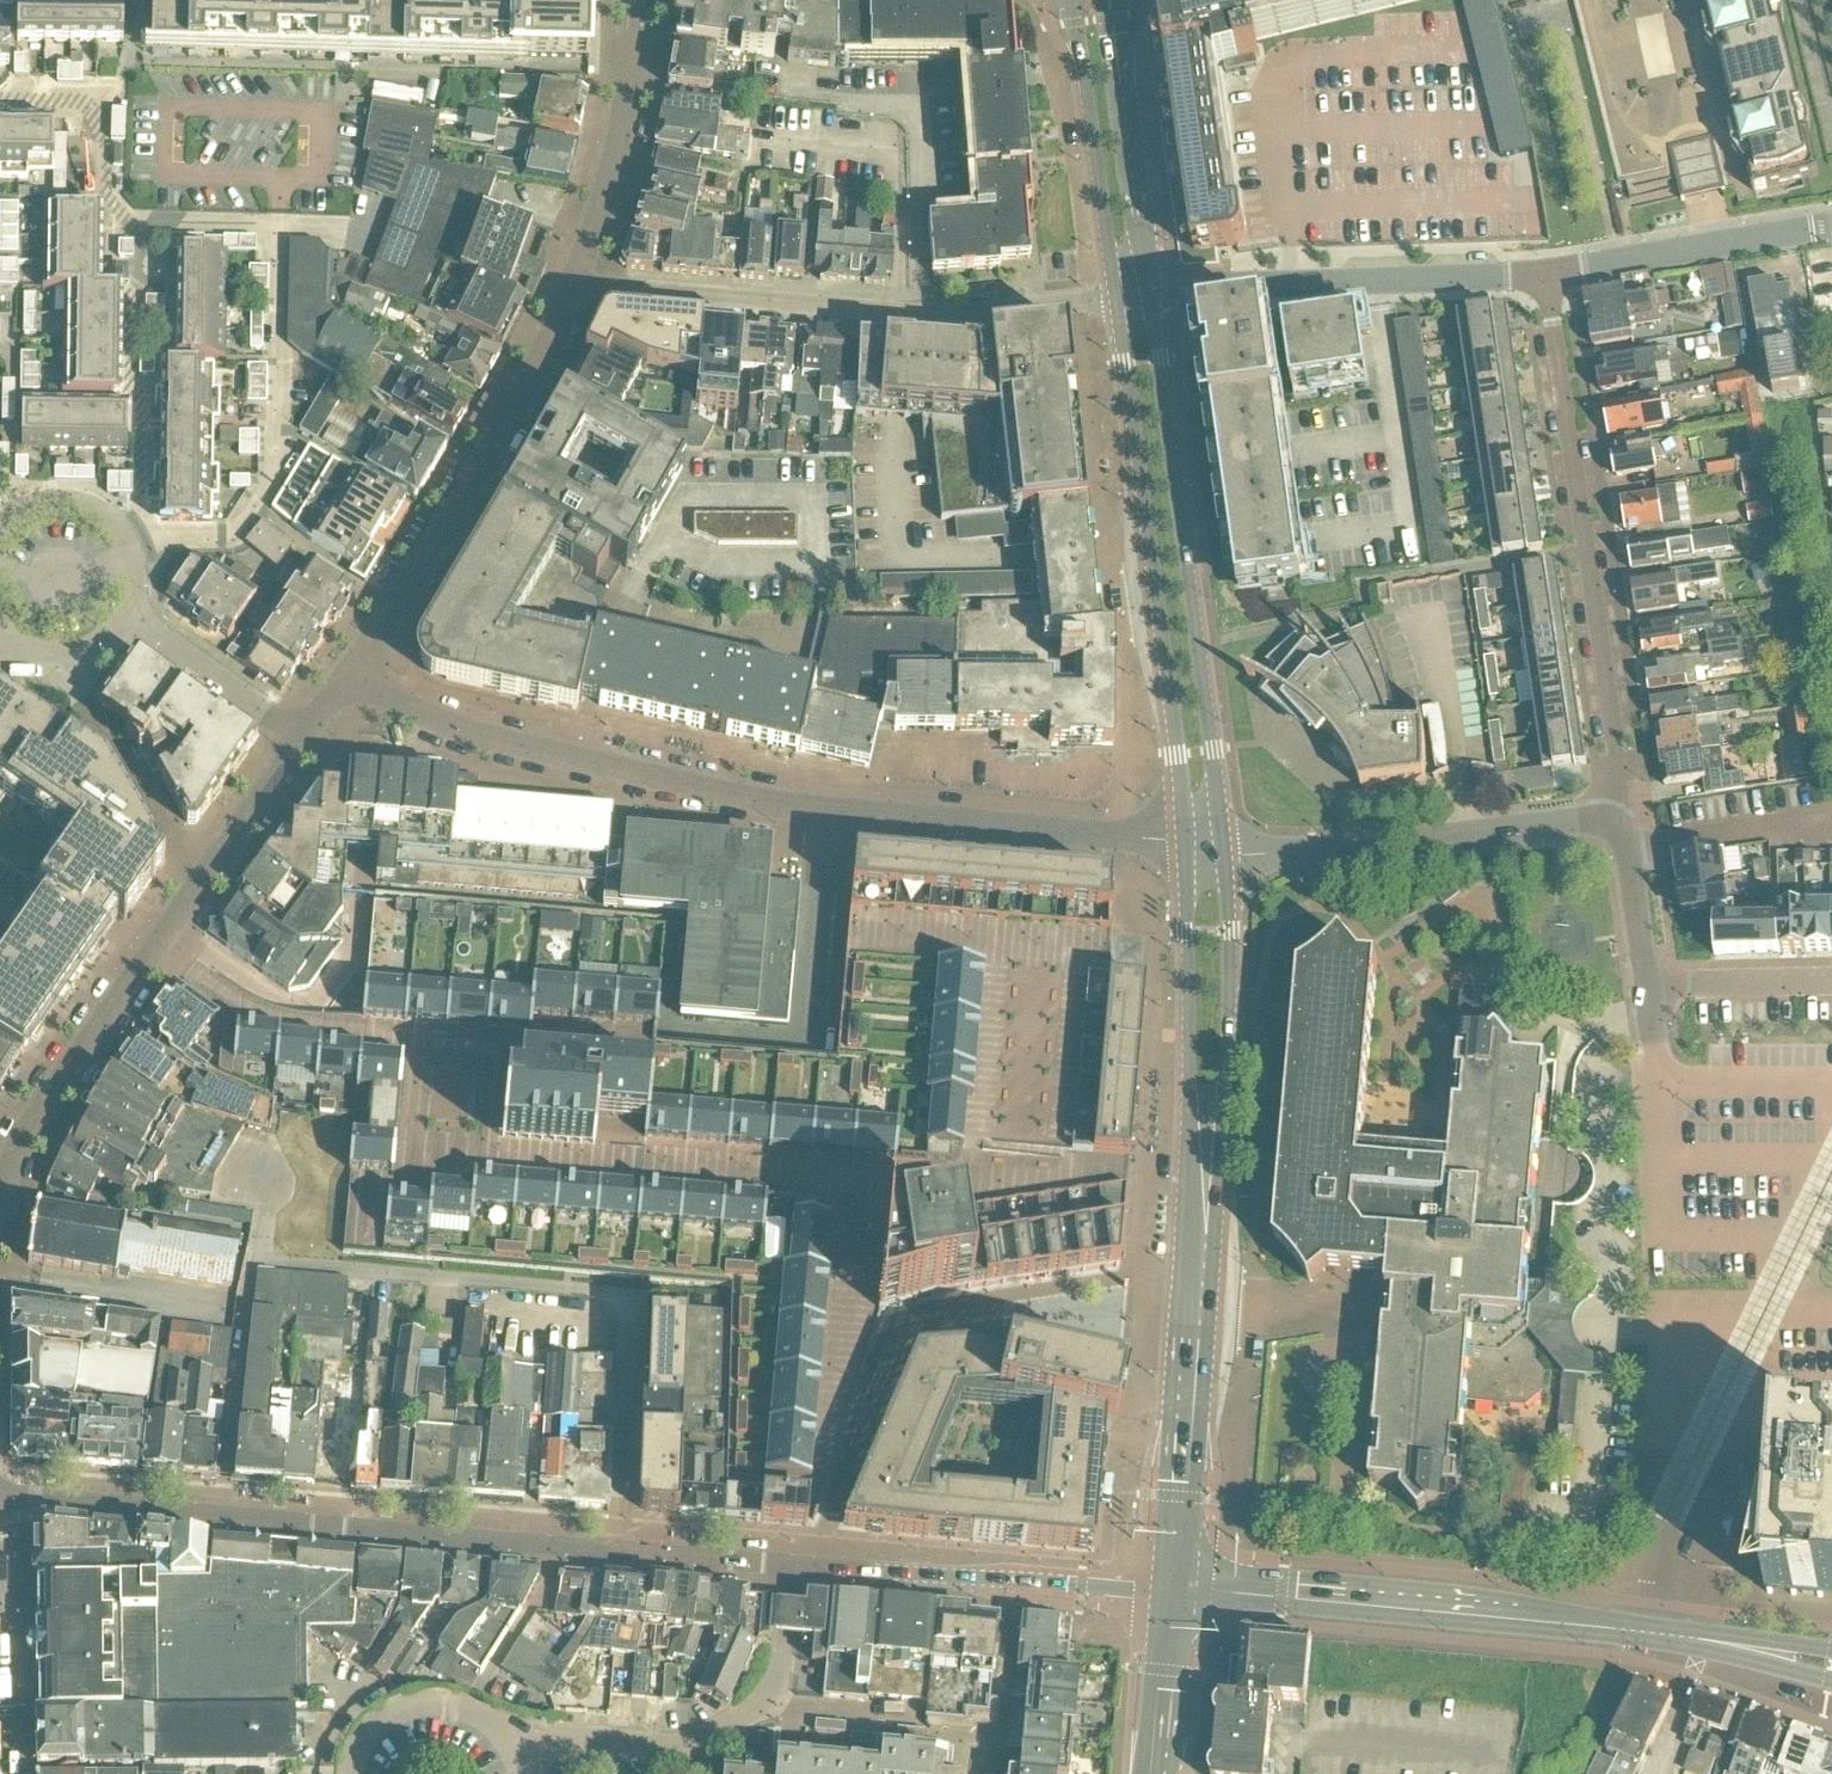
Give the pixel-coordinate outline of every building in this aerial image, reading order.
[(12,8),(12,0),(0,0),(0,8),(12,8)] [(44,44),(45,0),(18,0),(17,44),(44,44)] [(70,45),(70,0),(45,0),(44,44),(70,45)] [(96,45),(96,0),(70,0),(70,45),(96,45)] [(96,45),(123,45),(123,3),(135,3),(136,0),(96,0),(96,45)] [(151,49),(574,61),(575,44),(589,44),(589,25),(593,25),(594,0),(533,0),(533,5),(514,4),(515,0),(153,0),(151,49)] [(834,59),(834,8),(815,6),(816,2),(797,0),(679,0),(676,27),(677,27),(675,46),(675,48),(724,54),(773,60),(775,39),(790,41),(787,63),(787,64),(834,70),(834,68),(833,68),(834,59)] [(1175,0),(1173,2),(1170,4),(1168,6),(1167,8),(1165,11),(1164,13),(1163,16),(1163,19),(1163,22),(1163,27),(1168,62),(1195,255),(1217,252),(1234,249),(1237,248),(1240,247),(1242,245),(1243,243),(1244,241),(1245,240),(1245,239),(1245,237),(1246,234),(1244,222),(1243,215),(1232,217),(1210,56),(1217,55),(1219,70),(1226,68),(1228,77),(1258,70),(1256,61),(1261,60),(1257,43),(1254,44),(1252,37),(1400,0),(1176,0),(1175,0)] [(1496,0),(1462,0),(1466,14),(1502,161),(1534,153),(1496,0)] [(1619,185),(1654,177),(1662,209),(1682,204),(1726,193),(1725,192),(1735,190),(1739,206),(1755,202),(1754,195),(1819,179),(1809,137),(1808,137),(1802,112),(1803,111),(1783,30),(1782,31),(1775,5),(1776,5),(1775,0),(1573,0),(1619,185)] [(834,8),(834,59),(836,59),(836,60),(968,60),(968,74),(965,74),(976,206),(992,205),(993,216),(928,221),(932,276),(999,271),(999,264),(1030,261),(1025,203),(1031,202),(1020,70),(1014,70),(1010,18),(1000,7),(968,10),(968,6),(971,6),(971,5),(834,5),(834,6),(834,8)] [(9,68),(10,19),(0,19),(0,68),(9,68)] [(724,54),(675,48),(668,88),(710,93),(714,66),(722,68),(724,55),(724,54)] [(14,77),(26,77),(27,58),(15,58),(14,77)] [(58,85),(70,85),(70,66),(58,66),(58,85)] [(70,66),(70,85),(82,85),(82,66),(70,66)] [(480,89),(479,95),(499,98),(501,80),(501,76),(481,75),(481,78),(480,89)] [(533,127),(579,135),(584,114),(583,114),(587,95),(544,88),(545,82),(501,80),(499,98),(499,100),(528,103),(539,101),(533,127)] [(735,97),(753,99),(754,87),(736,85),(735,97)] [(425,96),(373,87),(371,103),(422,111),(425,96)] [(666,95),(661,120),(717,128),(716,132),(737,135),(737,131),(743,132),(749,133),(751,115),(737,113),(736,119),(719,117),(721,102),(666,95)] [(362,154),(370,156),(429,166),(438,117),(372,105),(362,154)] [(54,157),(54,138),(54,130),(28,130),(28,124),(8,123),(8,111),(0,111),(0,180),(27,181),(27,170),(54,170),(54,157)] [(522,156),(543,161),(547,159),(573,164),(577,144),(533,137),(506,132),(505,137),(496,136),(498,121),(468,116),(465,132),(473,133),(471,143),(494,146),(493,151),(503,152),(522,156)] [(717,128),(661,120),(655,145),(692,150),(691,154),(734,160),(736,143),(741,143),(743,132),(737,131),(737,135),(716,132),(717,128)] [(66,138),(54,138),(54,157),(66,157),(66,138)] [(648,179),(654,180),(654,179),(694,189),(701,162),(654,151),(648,179)] [(351,256),(346,255),(342,281),(390,300),(399,304),(401,301),(503,350),(512,332),(525,306),(507,298),(532,228),(502,218),(501,221),(484,213),(496,179),(429,166),(370,156),(362,192),(397,205),(374,266),(351,256)] [(543,161),(522,156),(519,167),(486,160),(485,163),(475,161),(473,174),(483,176),(566,191),(573,164),(547,159),(543,161)] [(54,157),(54,170),(53,176),(65,177),(66,157),(54,157)] [(65,177),(53,176),(53,196),(65,196),(65,177)] [(665,237),(662,268),(661,274),(717,279),(718,272),(729,273),(732,246),(720,245),(721,231),(691,229),(700,190),(694,189),(654,179),(654,180),(648,206),(640,204),(634,230),(665,237)] [(713,194),(724,196),(728,182),(716,179),(713,194)] [(815,205),(831,207),(833,184),(817,182),(815,205)] [(876,213),(894,214),(894,189),(876,189),(876,213)] [(793,212),(797,212),(807,213),(808,201),(794,200),(793,212)] [(758,216),(772,217),(773,205),(759,204),(758,216)] [(18,218),(18,206),(0,206),(0,218),(18,218)] [(859,206),(858,216),(870,218),(871,207),(859,206)] [(63,291),(62,396),(114,396),(115,290),(94,290),(95,212),(44,211),(43,291),(63,291)] [(840,285),(840,281),(839,281),(842,242),(829,241),(832,213),(819,212),(814,273),(820,274),(820,283),(840,285)] [(840,281),(864,284),(865,284),(868,245),(870,218),(858,216),(855,241),(842,240),(842,242),(839,281),(840,281)] [(18,230),(18,218),(0,218),(0,230),(18,230)] [(865,284),(864,284),(864,287),(884,288),(884,279),(891,280),(895,222),(882,221),(881,231),(880,246),(868,245),(865,284)] [(18,243),(18,230),(0,230),(0,242),(18,243)] [(652,267),(662,268),(665,237),(634,230),(632,237),(630,237),(621,264),(625,271),(652,274),(652,267)] [(777,236),(773,236),(771,257),(776,258),(774,277),(802,280),(806,232),(777,230),(777,236)] [(771,257),(773,236),(742,233),(738,281),(767,283),(768,277),(774,277),(776,258),(771,257)] [(171,253),(178,253),(188,253),(188,239),(172,238),(171,253)] [(204,239),(188,239),(188,253),(205,253),(205,241),(203,241),(204,239)] [(222,253),(227,253),(238,254),(239,239),(223,239),(223,242),(222,242),(222,253)] [(239,239),(238,254),(255,254),(255,240),(239,239)] [(222,242),(205,241),(205,253),(222,253),(222,242)] [(0,242),(0,255),(18,255),(18,243),(0,242)] [(301,357),(333,376),(352,387),(357,385),(452,440),(466,415),(439,399),(450,381),(381,340),(340,318),(335,315),(325,308),(327,253),(318,243),(290,243),(287,345),(301,357)] [(119,260),(133,260),(133,244),(119,244),(119,260)] [(178,253),(178,279),(226,280),(227,253),(222,253),(205,253),(188,253),(178,253)] [(346,255),(327,253),(325,308),(335,315),(340,318),(342,312),(380,326),(390,300),(342,281),(346,255)] [(17,276),(17,263),(0,263),(0,275),(17,276)] [(115,284),(128,284),(128,269),(116,269),(115,284)] [(249,269),(249,281),(268,281),(268,269),(249,269)] [(1738,297),(1733,269),(1718,272),(1708,274),(1713,302),(1723,300),(1724,300),(1738,297)] [(0,275),(0,287),(17,288),(17,276),(0,275)] [(178,279),(177,306),(226,306),(226,280),(178,279)] [(268,281),(249,281),(249,293),(268,293),(268,281)] [(1749,288),(1762,358),(1766,357),(1774,396),(1801,392),(1801,391),(1806,390),(1799,351),(1802,350),(1791,290),(1778,293),(1776,283),(1749,288)] [(1588,312),(1590,321),(1653,311),(1651,298),(1627,302),(1624,287),(1585,295),(1586,300),(1583,303),(1584,309),(1588,312)] [(1669,295),(1651,298),(1653,311),(1671,307),(1669,295)] [(24,297),(24,317),(36,317),(36,298),(24,297)] [(1724,300),(1723,300),(1728,332),(1744,330),(1738,297),(1724,300)] [(145,300),(145,312),(165,312),(165,300),(145,300)] [(177,306),(177,332),(225,333),(226,306),(177,306)] [(1458,318),(1462,342),(1473,341),(1499,337),(1512,335),(1508,310),(1495,312),(1469,316),(1458,318)] [(1653,311),(1590,321),(1592,332),(1589,336),(1590,342),(1594,344),(1595,349),(1634,342),(1631,327),(1656,323),(1653,311)] [(165,312),(145,312),(145,324),(164,324),(165,312)] [(438,336),(444,324),(419,312),(414,322),(425,326),(424,331),(438,336)] [(251,313),(251,332),(262,333),(263,313),(251,313)] [(1240,590),(1302,581),(1278,403),(1267,327),(1265,313),(1203,321),(1205,335),(1215,411),(1240,590)] [(36,317),(24,317),(24,336),(36,336),(36,317)] [(698,371),(702,326),(677,324),(664,322),(609,318),(602,323),(584,357),(606,369),(611,359),(645,374),(697,385),(698,371)] [(1360,321),(1286,331),(1294,394),(1369,383),(1360,321)] [(443,371),(480,391),(501,352),(444,324),(438,336),(456,348),(451,357),(447,365),(443,371)] [(1397,328),(1401,352),(1421,349),(1417,324),(1397,327),(1397,328)] [(697,396),(696,410),(736,414),(739,373),(743,329),(737,329),(705,326),(703,326),(703,327),(699,366),(697,387),(698,387),(697,396)] [(759,429),(768,331),(743,329),(739,373),(752,374),(747,432),(759,433),(760,429),(759,429)] [(1086,506),(1067,341),(1066,330),(1043,332),(1042,332),(992,337),(991,337),(988,338),(989,350),(858,339),(855,417),(920,422),(924,456),(933,455),(940,522),(1029,513),(1086,506)] [(794,334),(768,331),(759,429),(760,429),(768,430),(769,418),(774,419),(776,401),(775,401),(777,376),(790,377),(794,334)] [(225,333),(177,332),(176,359),(225,359),(225,333)] [(262,333),(251,332),(250,352),(262,352),(262,333)] [(792,398),(820,400),(820,378),(823,336),(800,334),(796,382),(793,381),(792,398)] [(1462,342),(1465,366),(1476,365),(1502,361),(1516,359),(1512,335),(1499,337),(1473,341),(1462,342)] [(820,378),(820,400),(819,406),(818,424),(832,424),(833,407),(834,385),(842,386),(842,381),(843,381),(847,338),(823,336),(820,378)] [(1740,336),(1722,339),(1725,362),(1743,360),(1740,336)] [(1401,352),(1404,376),(1425,373),(1421,349),(1401,352)] [(1597,381),(1598,388),(1601,390),(1602,394),(1640,387),(1641,397),(1660,393),(1656,370),(1670,367),(1668,352),(1636,357),(1635,352),(1618,355),(1619,359),(1601,363),(1602,373),(1599,374),(1600,378),(1597,381)] [(443,353),(439,360),(447,365),(451,357),(443,353)] [(21,356),(21,368),(40,368),(40,356),(21,356)] [(606,369),(584,357),(564,395),(624,426),(624,425),(678,453),(701,453),(713,430),(692,419),(697,385),(645,374),(611,359),(606,369)] [(1465,366),(1469,391),(1480,389),(1506,385),(1519,383),(1516,359),(1502,361),(1476,365),(1465,366)] [(140,361),(140,369),(154,369),(155,361),(140,361)] [(168,420),(167,469),(161,469),(161,490),(149,489),(148,505),(161,505),(161,498),(166,498),(166,524),(207,524),(207,498),(218,498),(218,470),(208,470),(208,421),(219,421),(219,393),(209,393),(209,367),(168,366),(168,392),(162,392),(162,412),(150,412),(150,428),(162,428),(162,420),(168,420)] [(248,367),(248,380),(267,380),(267,368),(248,367)] [(21,368),(21,380),(40,380),(40,368),(21,368)] [(154,369),(140,369),(140,377),(154,377),(154,369)] [(1404,376),(1408,400),(1428,397),(1425,373),(1404,376)] [(299,433),(316,443),(350,386),(333,376),(317,404),(317,403),(299,433)] [(1718,384),(1721,399),(1754,393),(1751,378),(1718,384)] [(40,380),(21,380),(20,392),(40,393),(40,380)] [(248,380),(247,392),(267,392),(267,380),(248,380)] [(3,383),(2,403),(14,403),(15,383),(3,383)] [(1469,391),(1473,415),(1484,413),(1510,409),(1523,407),(1519,383),(1506,385),(1480,389),(1469,391)] [(247,404),(266,404),(267,392),(247,392),(247,404)] [(1606,408),(1607,419),(1604,420),(1607,437),(1611,436),(1611,438),(1666,428),(1660,395),(1629,400),(1630,404),(1606,408)] [(684,465),(563,397),(504,501),(625,570),(684,465)] [(1408,400),(1411,424),(1432,421),(1428,397),(1408,400)] [(14,403),(2,403),(2,422),(14,422),(14,403)] [(22,451),(49,452),(49,403),(23,403),(22,451)] [(49,452),(75,452),(75,403),(49,403),(49,452)] [(75,452),(101,452),(101,404),(75,403),(75,452)] [(101,404),(101,452),(127,453),(128,404),(101,404)] [(1473,415),(1476,439),(1487,437),(1513,433),(1526,431),(1523,407),(1510,409),(1484,413),(1473,415)] [(1818,416),(1819,425),(1831,425),(1831,415),(1818,416)] [(382,416),(354,465),(413,500),(413,501),(415,503),(446,452),(443,450),(442,451),(419,438),(419,437),(382,416)] [(1411,424),(1415,448),(1436,445),(1432,421),(1411,424)] [(1476,439),(1480,463),(1491,461),(1517,457),(1530,455),(1526,431),(1513,433),(1487,437),(1476,439)] [(240,434),(239,446),(259,446),(259,434),(240,434)] [(808,455),(850,453),(850,439),(808,441),(808,455)] [(744,457),(746,442),(734,440),(732,455),(744,457)] [(1616,446),(1618,457),(1613,458),(1614,462),(1611,462),(1613,475),(1616,475),(1617,479),(1657,472),(1656,463),(1680,459),(1677,442),(1653,447),(1651,440),(1616,446)] [(1824,443),(1824,452),(1831,452),(1831,443),(1824,443)] [(1415,448),(1419,472),(1439,469),(1436,445),(1415,448)] [(259,446),(239,446),(239,458),(258,458),(259,446)] [(9,467),(9,448),(0,448),(0,467),(9,467)] [(349,575),(364,584),(382,554),(371,547),(379,532),(384,535),(388,529),(389,530),(404,506),(309,449),(272,511),(311,543),(353,569),(349,575)] [(1480,463),(1483,487),(1495,485),(1521,481),(1534,480),(1530,455),(1517,457),(1491,461),(1480,463)] [(1735,460),(1737,476),(1767,471),(1764,456),(1735,460)] [(16,479),(28,479),(28,460),(16,460),(16,479)] [(0,467),(0,486),(8,486),(9,467),(0,467)] [(1419,472),(1422,496),(1443,493),(1439,469),(1419,472)] [(55,482),(74,482),(74,470),(55,470),(55,482)] [(74,470),(74,482),(93,483),(94,471),(74,470)] [(1743,478),(1746,499),(1771,495),(1767,474),(1743,478)] [(108,496),(120,496),(120,477),(108,477),(108,496)] [(120,477),(120,496),(132,496),(132,477),(120,477)] [(230,491),(249,491),(249,479),(230,479),(230,491)] [(1483,487),(1487,511),(1498,509),(1524,506),(1537,504),(1534,480),(1521,481),(1495,485),(1483,487)] [(1638,533),(1640,546),(1666,542),(1664,529),(1681,526),(1675,490),(1658,493),(1659,498),(1622,504),(1624,516),(1621,517),(1619,519),(1621,530),(1623,532),(1626,531),(1626,535),(1638,533)] [(1422,496),(1426,520),(1447,517),(1443,493),(1422,496)] [(420,658),(420,661),(420,663),(421,664),(422,668),(423,670),(425,673),(427,675),(429,677),(431,678),(434,680),(446,682),(576,713),(590,649),(578,646),(583,621),(596,623),(599,612),(599,611),(599,610),(599,608),(598,606),(597,604),(595,602),(568,586),(576,573),(608,592),(620,572),(504,502),(432,623),(436,626),(428,640),(421,652),(421,654),(420,656),(420,658)] [(1487,511),(1491,535),(1502,534),(1528,530),(1541,528),(1537,504),(1524,506),(1498,509),(1487,511)] [(814,684),(799,754),(868,770),(877,732),(1000,733),(999,748),(1016,748),(1016,756),(1050,757),(1050,748),(1111,749),(1113,631),(1099,630),(1086,506),(1029,513),(1038,605),(980,606),(980,617),(955,617),(955,626),(828,625),(814,684)] [(1748,509),(1750,526),(1774,523),(1771,506),(1748,509)] [(694,517),(694,536),(718,547),(797,546),(797,517),(694,517)] [(1426,520),(1430,545),(1450,541),(1447,517),(1426,520)] [(245,545),(276,570),(294,547),(263,522),(245,545)] [(1502,534),(1491,535),(1494,560),(1506,559),(1531,555),(1544,553),(1541,528),(1528,530),(1502,534)] [(1691,539),(1666,542),(1640,546),(1628,548),(1629,557),(1627,557),(1629,568),(1631,568),(1632,573),(1672,567),(1671,565),(1694,561),(1692,553),(1693,553),(1693,552),(1727,547),(1725,533),(1691,539)] [(1450,541),(1430,545),(1433,569),(1454,566),(1450,541)] [(198,628),(209,636),(213,630),(228,639),(256,598),(244,590),(253,576),(236,565),(227,579),(195,557),(180,579),(176,584),(167,598),(202,622),(198,628)] [(1759,569),(1766,584),(1785,575),(1778,560),(1759,569)] [(248,624),(262,633),(246,657),(232,648),(226,656),(281,694),(305,659),(311,663),(318,651),(313,648),(332,619),(338,622),(346,611),(340,607),(350,592),(309,564),(301,575),(287,566),(275,583),(289,592),(274,616),(260,607),(248,624)] [(1515,576),(1520,609),(1563,603),(1558,570),(1515,576)] [(1680,611),(1682,622),(1710,618),(1709,608),(1704,608),(1704,606),(1680,610),(1677,591),(1701,588),(1698,571),(1663,576),(1664,581),(1633,586),(1635,601),(1634,604),(1635,611),(1637,613),(1638,618),(1680,611)] [(857,580),(858,604),(872,603),(871,580),(857,580)] [(1378,590),(1381,607),(1393,606),(1389,588),(1378,590)] [(1475,595),(1478,615),(1489,614),(1486,594),(1475,595)] [(1520,609),(1524,642),(1568,636),(1563,603),(1520,609)] [(1489,614),(1478,615),(1481,636),(1492,634),(1489,614)] [(1707,635),(1709,646),(1742,642),(1739,622),(1712,626),(1711,618),(1710,618),(1682,622),(1648,627),(1649,635),(1642,636),(1643,640),(1639,643),(1641,650),(1645,653),(1645,657),(1682,651),(1681,639),(1707,635)] [(1340,749),(1335,752),(1344,766),(1349,763),(1353,769),(1355,774),(1359,782),(1360,786),(1362,791),(1426,783),(1426,773),(1426,763),(1426,758),(1426,751),(1425,743),(1424,733),(1423,726),(1422,718),(1421,711),(1398,718),(1396,708),(1393,696),(1391,689),(1390,683),(1386,671),(1382,659),(1378,650),(1373,638),(1367,624),(1365,625),(1367,630),(1327,647),(1297,638),(1268,665),(1276,669),(1260,695),(1266,699),(1264,702),(1304,736),(1306,734),(1321,749),(1331,738),(1335,743),(1340,749)] [(723,737),(799,754),(814,684),(615,638),(614,639),(604,637),(594,635),(579,702),(588,704),(599,706),(598,708),(703,732),(703,734),(704,736),(705,738),(705,739),(706,739),(707,741),(709,742),(711,743),(713,743),(714,743),(716,742),(718,742),(720,741),(721,739),(722,738),(723,737)] [(1524,642),(1529,675),(1572,668),(1568,636),(1524,642)] [(1785,638),(1791,676),(1802,674),(1796,636),(1785,638)] [(1742,642),(1709,646),(1711,659),(1701,661),(1701,659),(1653,666),(1654,673),(1648,674),(1649,678),(1645,681),(1646,689),(1651,692),(1651,695),(1698,688),(1696,674),(1711,672),(1712,675),(1724,673),(1723,667),(1745,663),(1742,642)] [(187,826),(196,827),(200,821),(257,742),(210,708),(211,706),(136,653),(98,706),(131,730),(126,738),(132,742),(145,764),(152,759),(160,773),(157,775),(182,818),(183,818),(187,826)] [(1485,660),(1488,681),(1499,679),(1496,659),(1485,660)] [(1529,675),(1534,707),(1577,701),(1572,668),(1529,675)] [(1499,679),(1488,681),(1491,701),(1502,699),(1499,679)] [(1703,693),(1652,700),(1653,704),(1649,708),(1650,715),(1655,717),(1655,721),(1661,721),(1662,728),(1743,715),(1740,700),(1705,706),(1703,693)] [(23,1057),(118,920),(124,924),(164,867),(116,787),(107,772),(0,697),(0,788),(0,789),(0,807),(9,794),(66,834),(50,856),(18,838),(0,820),(0,877),(5,870),(44,897),(0,960),(0,1042),(23,1057)] [(1534,707),(1539,740),(1582,733),(1577,701),(1534,707)] [(1785,716),(1787,741),(1812,738),(1809,713),(1785,716)] [(1489,727),(1492,747),(1503,745),(1500,725),(1489,727)] [(1657,733),(1661,760),(1722,751),(1719,729),(1699,732),(1698,727),(1657,733)] [(1582,733),(1539,740),(1544,772),(1495,779),(1499,801),(1555,792),(1552,772),(1587,767),(1582,733)] [(1812,738),(1787,741),(1791,774),(1814,773),(1814,770),(1817,770),(1812,738)] [(1503,745),(1492,747),(1495,767),(1506,765),(1503,745)] [(1722,751),(1661,760),(1665,788),(1713,781),(1715,797),(1747,792),(1744,776),(1726,778),(1722,751)] [(603,909),(623,911),(709,918),(708,932),(689,930),(681,1019),(787,1028),(799,888),(762,885),(764,868),(766,868),(768,851),(743,849),(743,852),(628,842),(627,849),(609,847),(612,813),(532,805),(532,804),(479,800),(479,801),(455,799),(456,789),(457,789),(457,785),(349,775),(347,789),(322,787),(319,823),(293,821),(290,854),(270,852),(263,862),(310,896),(341,894),(345,848),(379,851),(376,884),(578,901),(579,883),(605,886),(603,909)] [(1729,879),(1725,852),(1676,859),(1680,886),(1729,879)] [(1805,869),(1805,855),(1795,855),(1795,870),(1805,869)] [(1814,869),(1814,855),(1805,855),(1805,869),(1814,869)] [(357,1085),(356,1093),(357,1093),(354,1135),(352,1135),(349,1172),(350,1172),(342,1255),(731,1290),(726,1493),(723,1523),(759,1525),(806,1529),(809,1501),(814,1501),(821,1502),(881,1316),(896,1311),(909,1307),(935,1299),(934,1297),(952,1294),(1119,1269),(1123,1219),(1138,1052),(1145,973),(1150,922),(1110,918),(1110,904),(1110,882),(906,864),(886,862),(854,859),(839,1029),(838,1047),(836,1065),(818,1063),(655,1048),(660,997),(658,997),(665,925),(375,898),(367,986),(365,986),(362,1021),(342,1019),(341,1034),(363,1036),(361,1049),(360,1049),(360,1051),(321,1047),(322,1039),(319,1039),(319,1041),(280,1037),(281,1029),(278,1029),(278,1031),(240,1027),(240,1025),(237,1025),(236,1033),(235,1041),(235,1049),(234,1057),(233,1062),(236,1062),(237,1061),(275,1064),(274,1072),(277,1073),(277,1071),(316,1074),(315,1082),(318,1083),(318,1081),(357,1085)] [(341,895),(341,894),(310,896),(263,862),(242,891),(238,896),(242,899),(239,903),(297,943),(341,942),(341,937),(342,937),(342,896),(341,896),(341,895)] [(1769,873),(1767,863),(1753,865),(1754,875),(1769,873)] [(1770,882),(1769,873),(1754,875),(1756,884),(1770,882)] [(1727,907),(1723,881),(1729,880),(1729,879),(1680,886),(1684,915),(1714,911),(1714,910),(1727,908),(1727,907)] [(1771,889),(1757,891),(1759,902),(1763,901),(1771,900),(1771,889)] [(341,944),(341,942),(297,943),(239,903),(235,900),(218,923),(223,926),(224,932),(219,939),(220,945),(288,994),(308,990),(333,955),(332,947),(341,945),(341,944)] [(1831,900),(1806,901),(1807,956),(1831,955),(1831,926),(1831,900)] [(1807,956),(1806,901),(1804,901),(1805,912),(1780,913),(1781,956),(1807,956)] [(1781,956),(1780,913),(1779,913),(1779,924),(1764,924),(1737,925),(1734,906),(1727,907),(1727,908),(1714,910),(1714,911),(1715,958),(1781,956)] [(1527,1289),(1542,1116),(1546,1116),(1549,1082),(1545,1082),(1547,1062),(1515,1060),(1515,1052),(1499,1032),(1502,993),(1461,990),(1456,1051),(1472,1053),(1471,1056),(1460,1055),(1451,1160),(1362,1152),(1378,964),(1362,963),(1342,938),(1338,942),(1333,948),(1329,952),(1322,958),(1318,961),(1312,966),(1305,970),(1300,973),(1276,1245),(1282,1250),(1286,1254),(1291,1259),(1296,1265),(1300,1269),(1304,1275),(1307,1280),(1311,1287),(1328,1273),(1389,1278),(1385,1326),(1371,1485),(1404,1487),(1403,1495),(1421,1516),(1429,1509),(1450,1511),(1451,1494),(1447,1494),(1447,1491),(1458,1492),(1466,1406),(1527,1411),(1545,1396),(1546,1376),(1536,1364),(1537,1354),(1527,1343),(1519,1342),(1505,1326),(1517,1316),(1520,1289),(1527,1289)] [(218,1016),(174,985),(144,1026),(155,1034),(146,1046),(191,1077),(196,1083),(204,1073),(206,1072),(209,1067),(203,1063),(206,1058),(194,1049),(218,1016)] [(237,1025),(223,1024),(222,1032),(236,1033),(237,1025)] [(235,1041),(236,1033),(222,1032),(221,1040),(235,1041)] [(245,1128),(244,1130),(270,1136),(271,1133),(270,1133),(275,1106),(276,1104),(206,1072),(204,1073),(196,1083),(191,1077),(146,1046),(135,1039),(112,1072),(144,1094),(155,1098),(155,1101),(229,1124),(245,1128)] [(235,1041),(221,1040),(221,1048),(235,1049),(235,1041)] [(23,1057),(0,1042),(0,1093),(23,1057)] [(221,1048),(220,1056),(234,1057),(235,1049),(221,1048)] [(220,1056),(219,1064),(233,1065),(233,1062),(234,1057),(220,1056)] [(233,1065),(219,1064),(219,1072),(232,1078),(233,1065)] [(111,1073),(62,1155),(133,1197),(139,1188),(145,1189),(148,1185),(153,1188),(156,1183),(173,1193),(211,1199),(214,1180),(244,1130),(149,1100),(111,1073)] [(320,1104),(319,1114),(334,1116),(335,1105),(320,1104)] [(62,1155),(46,1190),(73,1202),(72,1207),(110,1213),(114,1205),(92,1195),(100,1178),(62,1155)] [(177,1203),(175,1215),(187,1217),(188,1205),(177,1203)] [(220,1210),(218,1223),(249,1228),(252,1215),(220,1210)] [(129,1272),(231,1289),(240,1236),(155,1222),(153,1231),(126,1227),(126,1226),(37,1211),(28,1265),(117,1280),(127,1282),(129,1272)] [(257,1273),(253,1313),(297,1318),(297,1324),(343,1328),(344,1323),(347,1282),(257,1273)] [(1505,1326),(1519,1342),(1527,1335),(1561,1377),(1598,1380),(1616,1381),(1617,1362),(1605,1363),(1599,1363),(1593,1362),(1586,1360),(1576,1352),(1569,1339),(1569,1327),(1573,1316),(1579,1309),(1585,1305),(1582,1302),(1573,1303),(1565,1300),(1559,1295),(1557,1289),(1557,1283),(1542,1281),(1541,1300),(1528,1311),(1526,1309),(1527,1289),(1520,1289),(1517,1316),(1505,1326)] [(71,1344),(71,1347),(155,1359),(160,1324),(13,1303),(13,1337),(71,1344)] [(371,1307),(368,1344),(373,1345),(384,1346),(386,1321),(387,1309),(371,1307)] [(687,1312),(687,1310),(654,1308),(652,1309),(651,1309),(648,1311),(646,1314),(646,1316),(645,1318),(641,1408),(638,1504),(638,1506),(638,1508),(639,1510),(640,1511),(641,1512),(643,1513),(644,1514),(645,1514),(646,1514),(666,1516),(678,1517),(681,1455),(687,1323),(687,1312)] [(684,1407),(682,1444),(682,1455),(681,1455),(678,1517),(723,1521),(723,1470),(724,1403),(725,1403),(727,1315),(687,1312),(687,1323),(684,1407)] [(240,1427),(234,1480),(282,1484),(292,1363),(324,1366),(340,1367),(341,1351),(343,1328),(297,1324),(297,1318),(253,1313),(251,1331),(248,1359),(247,1359),(245,1357),(244,1359),(247,1362),(247,1366),(247,1367),(245,1365),(244,1366),(247,1369),(246,1373),(245,1374),(244,1373),(243,1374),(246,1377),(244,1391),(243,1407),(241,1420),(240,1427)] [(451,1497),(476,1499),(484,1420),(483,1420),(479,1419),(479,1412),(478,1412),(482,1376),(483,1376),(484,1375),(479,1369),(483,1318),(465,1315),(454,1437),(474,1438),(474,1443),(472,1442),(471,1453),(473,1453),(473,1454),(456,1452),(451,1497)] [(418,1401),(410,1494),(447,1497),(451,1454),(436,1453),(437,1436),(439,1436),(444,1375),(434,1374),(439,1322),(427,1320),(423,1354),(421,1354),(419,1373),(418,1373),(415,1401),(418,1401)] [(343,1328),(341,1351),(350,1352),(353,1324),(352,1324),(344,1323),(343,1328)] [(142,1473),(178,1475),(184,1420),(185,1420),(191,1371),(226,1376),(232,1334),(171,1327),(168,1356),(161,1355),(151,1421),(148,1421),(142,1473)] [(380,1492),(410,1494),(418,1401),(415,1401),(418,1373),(423,1334),(401,1331),(390,1417),(386,1417),(380,1492)] [(17,1375),(17,1399),(96,1408),(96,1405),(143,1410),(148,1410),(153,1374),(155,1359),(71,1347),(70,1350),(12,1342),(11,1375),(17,1375)] [(1007,1352),(915,1359),(845,1525),(842,1533),(870,1535),(1093,1555),(1105,1425),(1114,1427),(1124,1379),(1109,1376),(1109,1375),(1061,1364),(1040,1359),(1040,1360),(1007,1352)] [(548,1371),(488,1369),(487,1416),(530,1419),(544,1420),(538,1505),(609,1511),(611,1438),(614,1358),(580,1359),(580,1361),(549,1359),(548,1371)] [(292,1363),(282,1484),(284,1484),(312,1486),(314,1486),(324,1366),(292,1363)] [(366,1365),(355,1490),(376,1491),(387,1367),(371,1365),(366,1365)] [(184,1420),(178,1475),(215,1478),(220,1431),(219,1431),(221,1419),(215,1418),(215,1420),(206,1419),(210,1389),(224,1391),(226,1376),(191,1371),(185,1420),(184,1420)] [(18,1463),(68,1467),(72,1417),(95,1419),(96,1408),(17,1399),(12,1399),(12,1455),(18,1463)] [(72,1417),(68,1467),(137,1472),(143,1410),(96,1405),(96,1408),(95,1419),(72,1417)] [(529,1419),(530,1419),(487,1416),(484,1416),(483,1420),(484,1420),(476,1499),(523,1504),(529,1419)] [(1576,1430),(1560,1428),(1557,1454),(1540,1452),(1539,1465),(1573,1468),(1576,1430)] [(1749,1455),(1745,1507),(1772,1509),(1772,1515),(1766,1596),(1831,1601),(1831,1438),(1779,1434),(1776,1457),(1749,1455)] [(39,1671),(40,1715),(296,1712),(296,1710),(307,1710),(308,1631),(342,1657),(348,1644),(353,1632),(356,1605),(350,1605),(354,1555),(326,1552),(326,1551),(297,1548),(297,1549),(270,1547),(270,1546),(241,1543),(241,1544),(213,1541),(210,1577),(209,1577),(210,1557),(206,1557),(207,1539),(42,1520),(42,1519),(33,1527),(34,1528),(35,1574),(75,1573),(102,1573),(103,1582),(98,1582),(98,1588),(38,1589),(39,1625),(36,1625),(36,1671),(39,1671)] [(401,1558),(360,1555),(356,1605),(353,1632),(378,1632),(380,1633),(383,1634),(397,1602),(401,1558)] [(438,1605),(442,1562),(405,1558),(401,1608),(407,1609),(394,1628),(410,1639),(430,1611),(431,1611),(434,1606),(438,1605)] [(480,1565),(442,1562),(438,1605),(438,1604),(438,1608),(465,1610),(476,1606),(480,1565)] [(538,1571),(485,1566),(481,1609),(457,1623),(438,1648),(456,1660),(443,1680),(469,1692),(480,1677),(520,1613),(538,1577),(538,1571)] [(577,1639),(585,1643),(599,1620),(605,1577),(566,1573),(565,1580),(558,1580),(558,1584),(562,1585),(556,1617),(587,1620),(577,1639)] [(585,1643),(581,1651),(610,1654),(621,1623),(620,1623),(627,1579),(605,1577),(599,1620),(585,1643)] [(621,1623),(610,1654),(636,1657),(644,1625),(645,1625),(645,1624),(637,1623),(643,1581),(627,1579),(620,1623),(621,1623)] [(671,1583),(643,1581),(637,1623),(645,1624),(645,1625),(655,1626),(664,1627),(665,1627),(671,1583)] [(674,1659),(681,1662),(681,1661),(693,1630),(697,1586),(672,1583),(667,1629),(683,1631),(678,1644),(674,1643),(667,1661),(672,1663),(674,1659)] [(703,1632),(714,1633),(717,1633),(721,1588),(697,1586),(693,1630),(681,1661),(681,1662),(690,1665),(703,1632)] [(769,1637),(772,1606),(772,1602),(762,1600),(761,1608),(747,1607),(749,1590),(721,1588),(717,1633),(714,1633),(713,1643),(721,1644),(700,1693),(727,1705),(742,1672),(744,1673),(757,1646),(758,1644),(758,1640),(769,1641),(769,1637)] [(811,1663),(825,1664),(832,1599),(805,1596),(804,1609),(788,1607),(772,1606),(769,1637),(785,1638),(813,1641),(811,1663)] [(867,1705),(867,1698),(875,1603),(832,1599),(825,1664),(822,1700),(867,1705)] [(867,1698),(926,1704),(935,1608),(875,1603),(867,1698)] [(927,1720),(926,1726),(929,1731),(971,1735),(975,1732),(976,1726),(993,1727),(997,1724),(999,1705),(995,1701),(989,1700),(991,1681),(997,1681),(1001,1677),(1004,1652),(1001,1648),(999,1648),(1000,1625),(996,1622),(996,1621),(978,1619),(978,1613),(935,1608),(926,1704),(925,1720),(927,1720)] [(1066,1678),(1066,1677),(1068,1656),(1072,1656),(1073,1649),(1069,1649),(1071,1626),(1021,1621),(1016,1674),(1028,1675),(1028,1674),(1066,1678)] [(664,1627),(655,1626),(653,1651),(667,1652),(668,1645),(663,1644),(664,1627)] [(366,1672),(383,1683),(410,1639),(394,1628),(366,1672)] [(348,1644),(356,1648),(368,1654),(380,1633),(378,1632),(353,1632),(348,1644)] [(577,1639),(558,1664),(568,1670),(581,1651),(585,1643),(577,1639)] [(1221,1699),(1215,1773),(1267,1773),(1274,1706),(1308,1709),(1314,1644),(1260,1639),(1252,1645),(1245,1645),(1244,1661),(1233,1660),(1229,1700),(1221,1699)] [(520,1641),(501,1672),(525,1687),(537,1694),(549,1701),(568,1670),(558,1664),(520,1641)] [(348,1644),(342,1657),(341,1658),(349,1662),(356,1648),(348,1644)] [(632,1699),(649,1701),(652,1663),(636,1661),(632,1699)] [(662,1703),(676,1704),(679,1670),(665,1669),(662,1703)] [(1023,1726),(1073,1730),(1075,1708),(1080,1708),(1080,1702),(1075,1702),(1078,1678),(1066,1677),(1066,1678),(1028,1674),(1028,1675),(1027,1685),(1014,1684),(1013,1694),(1026,1695),(1023,1726)] [(1641,1769),(1674,1704),(1640,1687),(1607,1753),(1619,1759),(1615,1766),(1599,1757),(1590,1773),(1638,1773),(1641,1769)] [(1685,1742),(1687,1743),(1697,1746),(1704,1728),(1729,1737),(1739,1708),(1696,1692),(1686,1712),(1695,1715),(1692,1724),(1685,1742)] [(1770,1718),(1745,1710),(1731,1750),(1740,1754),(1733,1773),(1748,1773),(1770,1718)] [(296,1712),(40,1715),(37,1715),(37,1767),(135,1766),(135,1771),(143,1770),(296,1769),(296,1712)] [(1748,1773),(1781,1773),(1782,1769),(1779,1768),(1793,1727),(1770,1718),(1748,1773)] [(814,1734),(829,1735),(830,1724),(815,1723),(814,1734)] [(830,1724),(829,1735),(844,1736),(845,1726),(830,1724)] [(1019,1773),(1069,1773),(1070,1759),(1075,1760),(1076,1753),(1071,1753),(1073,1730),(1023,1726),(1022,1734),(1013,1734),(1009,1737),(1008,1745),(1021,1747),(1019,1773)] [(896,1741),(911,1742),(912,1732),(897,1730),(896,1741)] [(1831,1772),(1831,1747),(1814,1740),(1811,1735),(1811,1734),(1803,1731),(1803,1732),(1797,1734),(1795,1733),(1782,1769),(1781,1773),(1831,1773),(1831,1772)] [(912,1732),(911,1742),(928,1744),(928,1737),(924,1733),(912,1732)] [(757,1750),(763,1751),(772,1751),(774,1738),(759,1736),(757,1750)] [(849,1747),(864,1748),(865,1738),(850,1736),(849,1747)] [(865,1738),(864,1748),(880,1750),(880,1739),(865,1738)] [(1722,1750),(1724,1743),(1712,1739),(1709,1746),(1705,1757),(1719,1762),(1722,1750)] [(911,1742),(910,1752),(927,1753),(928,1744),(911,1742)] [(943,1763),(946,1763),(947,1755),(927,1753),(910,1752),(881,1750),(880,1767),(788,1759),(777,1758),(776,1762),(775,1773),(942,1773),(943,1763)] [(762,1760),(776,1762),(777,1758),(778,1751),(772,1751),(763,1751),(762,1760)] [(734,1760),(732,1773),(745,1773),(746,1761),(734,1760)]
